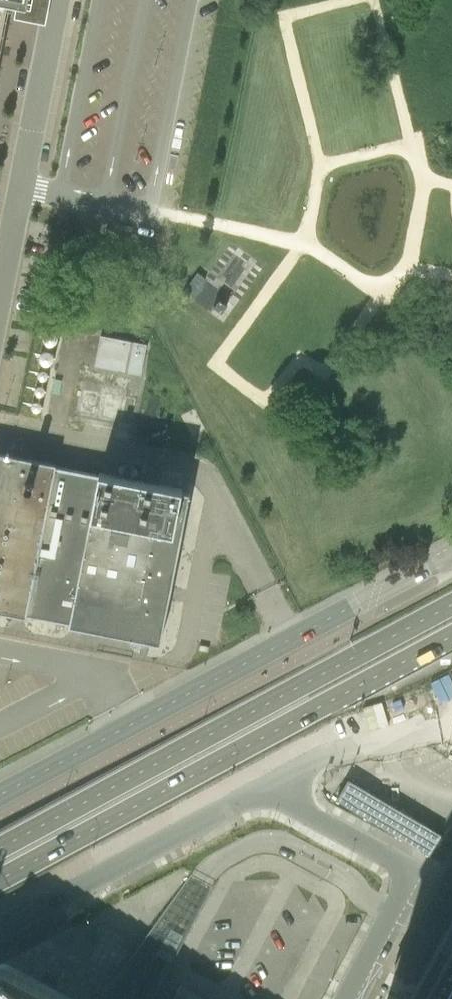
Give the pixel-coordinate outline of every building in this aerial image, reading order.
[(0,39),(2,32),(2,31),(5,17),(5,16),(8,3),(8,1),(9,1),(15,2),(15,3),(27,5),(28,0),(0,0),(0,41),(0,39)] [(94,367),(140,376),(146,344),(100,335),(94,367)] [(25,617),(26,615),(69,624),(68,626),(120,636),(160,644),(162,630),(188,503),(189,493),(181,491),(182,489),(98,473),(98,475),(55,466),(56,464),(21,457),(0,453),(0,612),(25,617)] [(349,780),(336,800),(428,855),(440,834),(349,780)] [(396,961),(394,964),(395,965),(414,975),(414,974),(451,994),(451,858),(396,961)] [(24,985),(25,983),(22,981),(21,983),(13,979),(3,973),(4,972),(0,970),(0,998),(51,998),(24,985)]
